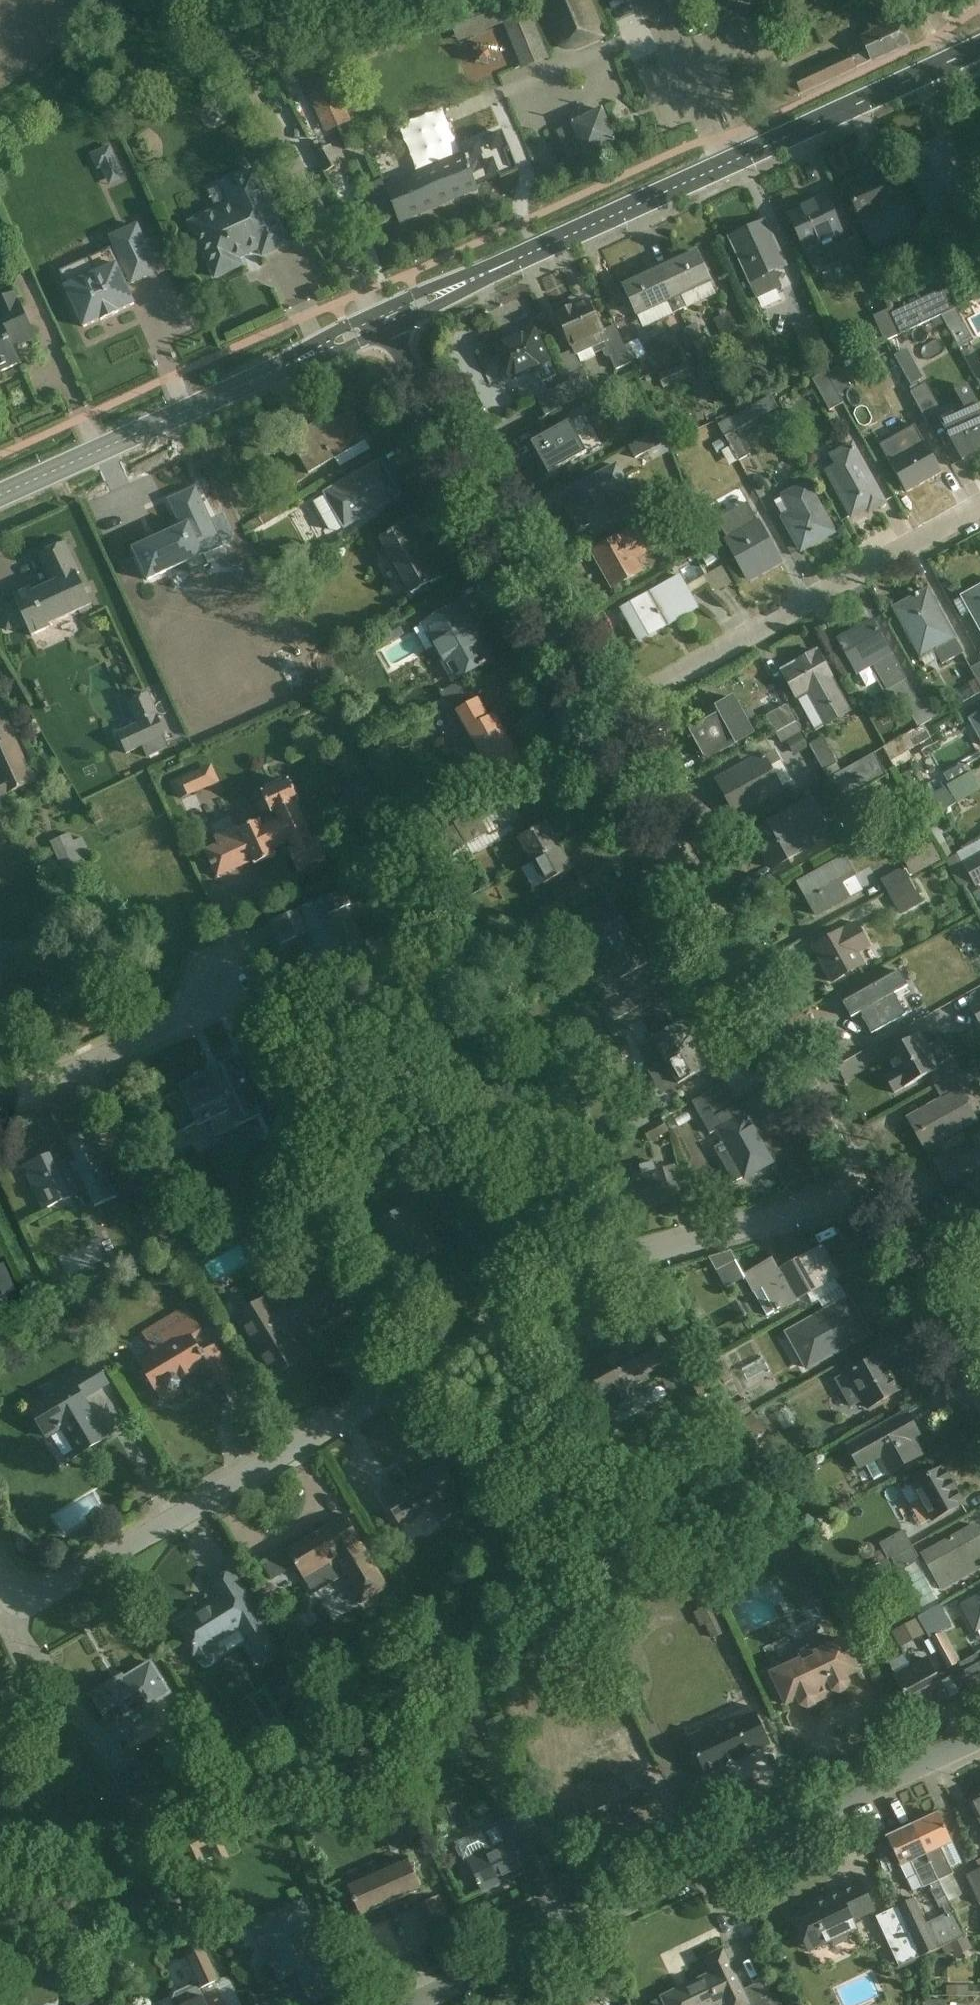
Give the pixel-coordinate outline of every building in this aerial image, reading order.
[(526,0),(478,0),(446,14),(458,44),(504,25),(523,70),(525,73),(552,62),(526,0)] [(592,0),(539,0),(558,50),(563,53),(570,54),(577,53),(608,40),(592,0)] [(396,50),(384,23),(277,71),(287,95),(304,88),(326,136),(352,124),(332,79),(396,50)] [(911,46),(901,25),(795,75),(806,97),(911,46)] [(556,131),(569,161),(583,155),(584,158),(619,144),(605,111),(587,118),(556,131)] [(934,218),(970,201),(940,138),(904,155),(934,218)] [(396,214),(400,224),(510,178),(496,145),(463,159),(418,178),(366,199),(376,223),(396,214)] [(332,148),(315,157),(325,176),(342,167),(332,148)] [(215,282),(292,248),(255,165),(219,181),(229,202),(188,220),(215,282)] [(870,236),(905,219),(881,169),(846,186),(870,236)] [(815,275),(856,256),(828,196),(787,215),(815,275)] [(753,287),(790,271),(769,221),(731,237),(753,287)] [(132,286),(159,274),(137,227),(110,240),(114,249),(60,274),(84,330),(135,307),(124,283),(130,280),(132,286)] [(678,306),(716,287),(699,253),(661,271),(678,306)] [(678,306),(661,271),(623,289),(640,324),(678,306)] [(973,333),(944,283),(889,316),(901,337),(936,316),(953,345),(973,333)] [(578,361),(612,345),(589,294),(554,310),(578,361)] [(25,374),(0,317),(0,385),(25,374)] [(696,328),(702,342),(714,337),(707,323),(696,328)] [(510,392),(555,369),(533,326),(488,349),(510,392)] [(696,361),(668,368),(672,383),(700,376),(696,361)] [(906,393),(908,405),(931,401),(928,388),(906,393)] [(979,452),(979,405),(971,389),(937,407),(966,459),(979,452)] [(314,478),(372,445),(351,409),(293,442),(314,478)] [(744,416),(720,425),(737,468),(761,458),(744,416)] [(531,443),(548,475),(587,454),(568,422),(531,443)] [(905,492),(945,472),(929,442),(890,461),(905,492)] [(852,525),(889,505),(855,443),(818,463),(852,525)] [(345,532),(402,497),(380,462),(323,497),(345,532)] [(585,538),(641,505),(617,465),(568,494),(575,505),(568,509),(585,538)] [(802,553),(838,534),(809,481),(773,501),(802,553)] [(204,556),(223,547),(196,488),(169,501),(181,528),(134,550),(148,582),(187,564),(192,574),(209,566),(204,556)] [(662,547),(646,520),(595,551),(618,590),(647,573),(640,561),(662,547)] [(748,582),(783,563),(760,520),(725,540),(748,582)] [(413,601),(448,580),(415,523),(380,544),(413,601)] [(41,555),(53,583),(0,606),(0,619),(7,636),(32,625),(37,638),(101,611),(72,542),(41,555)] [(640,646),(701,613),(682,578),(621,612),(640,646)] [(964,591),(979,622),(979,583),(964,591)] [(922,657),(958,636),(930,587),(894,607),(922,657)] [(454,683),(497,659),(463,599),(421,622),(454,683)] [(859,672),(896,652),(877,617),(840,637),(859,672)] [(418,625),(382,643),(396,670),(432,651),(418,625)] [(829,725),(854,712),(822,649),(782,669),(797,698),(812,690),(829,725)] [(965,674),(979,695),(979,664),(965,674)] [(140,754),(184,736),(166,691),(140,702),(135,689),(125,693),(133,715),(143,710),(146,717),(128,724),(140,754)] [(708,760),(762,732),(740,689),(716,702),(721,711),(691,727),(708,760)] [(458,708),(479,747),(510,730),(490,692),(458,708)] [(924,700),(932,723),(950,716),(942,694),(924,700)] [(906,728),(837,768),(850,790),(919,750),(906,728)] [(493,773),(524,757),(510,730),(479,747),(493,773)] [(0,740),(0,792),(2,796),(21,786),(0,740)] [(739,818),(787,792),(763,749),(715,775),(739,818)] [(213,767),(172,786),(181,805),(222,786),(213,767)] [(297,871),(330,858),(296,776),(264,789),(268,800),(198,829),(219,878),(288,849),(297,871)] [(932,799),(941,817),(979,798),(979,776),(932,799)] [(776,869),(834,835),(812,798),(754,831),(776,869)] [(521,838),(533,858),(561,843),(549,822),(521,838)] [(62,842),(72,864),(101,851),(91,829),(62,842)] [(971,838),(979,853),(979,833),(971,838)] [(546,881),(574,866),(561,843),(533,858),(546,881)] [(858,875),(847,855),(802,881),(821,914),(851,897),(843,883),(858,875)] [(913,913),(937,902),(928,883),(904,894),(913,913)] [(356,904),(348,886),(272,920),(283,945),(311,933),(321,957),(345,946),(331,916),(356,904)] [(564,900),(532,916),(544,938),(575,921),(564,900)] [(868,907),(872,916),(889,909),(884,900),(868,907)] [(596,931),(609,954),(637,939),(624,916),(596,931)] [(812,945),(833,983),(870,963),(863,951),(873,945),(859,919),(812,945)] [(621,977),(649,963),(637,939),(609,954),(621,977)] [(911,984),(902,969),(845,1000),(854,1017),(862,1013),(873,1034),(909,1014),(897,992),(911,984)] [(639,1027),(624,1002),(602,1015),(618,1040),(639,1027)] [(655,1037),(666,1059),(696,1043),(685,1022),(655,1037)] [(894,1091),(940,1066),(921,1032),(887,1050),(897,1069),(886,1076),(894,1091)] [(680,1083),(710,1068),(696,1043),(666,1059),(680,1083)] [(218,1135),(264,1114),(237,1056),(179,1083),(183,1091),(169,1097),(186,1133),(212,1121),(218,1135)] [(979,1121),(979,1119),(961,1086),(908,1116),(928,1150),(979,1121)] [(745,1178),(778,1160),(753,1114),(720,1132),(745,1178)] [(96,1205),(119,1194),(87,1129),(68,1139),(75,1153),(58,1162),(53,1151),(23,1166),(46,1212),(89,1191),(96,1205)] [(979,1183),(979,1145),(937,1170),(954,1198),(979,1183)] [(638,1219),(684,1206),(674,1168),(627,1180),(638,1219)] [(402,1274),(440,1251),(411,1203),(373,1226),(402,1274)] [(971,1226),(979,1243),(979,1221),(971,1226)] [(105,1239),(89,1248),(96,1259),(111,1249),(105,1239)] [(777,1312),(843,1276),(825,1244),(783,1267),(777,1255),(748,1271),(759,1291),(764,1288),(777,1312)] [(235,1314),(277,1380),(311,1358),(298,1337),(348,1305),(329,1275),(281,1305),(272,1291),(235,1314)] [(808,1370),(873,1334),(851,1295),(786,1330),(808,1370)] [(209,1387),(233,1371),(189,1302),(127,1341),(161,1393),(198,1370),(209,1387)] [(672,1363),(656,1332),(586,1368),(607,1410),(637,1395),(631,1384),(672,1363)] [(757,1380),(780,1369),(771,1351),(748,1363),(757,1380)] [(869,1410),(904,1390),(882,1352),(847,1373),(869,1410)] [(111,1384),(94,1358),(26,1400),(51,1439),(65,1430),(79,1453),(108,1436),(86,1400),(111,1384)] [(924,1435),(911,1411),(849,1445),(862,1470),(878,1461),(887,1477),(922,1458),(913,1442),(924,1435)] [(463,1512),(452,1494),(464,1487),(446,1457),(382,1496),(402,1528),(433,1509),(442,1524),(463,1512)] [(933,1522),(968,1504),(947,1464),(912,1482),(933,1522)] [(366,1601),(392,1586),(348,1513),(288,1549),(306,1580),(341,1560),(366,1601)] [(979,1568),(979,1526),(978,1521),(922,1553),(942,1590),(979,1568)] [(261,1663),(284,1649),(234,1567),(206,1583),(216,1599),(178,1622),(200,1658),(242,1632),(261,1663)] [(963,1603),(978,1632),(979,1631),(979,1593),(963,1603)] [(862,1670),(846,1636),(771,1671),(788,1706),(802,1700),(806,1709),(854,1687),(848,1676),(862,1670)] [(979,1690),(979,1653),(961,1663),(976,1692),(979,1690)] [(938,1710),(953,1703),(931,1656),(896,1672),(912,1707),(932,1697),(938,1710)] [(111,1728),(169,1694),(148,1660),(91,1694),(111,1728)] [(708,1776),(773,1746),(752,1700),(686,1730),(708,1776)] [(144,1762),(123,1777),(146,1809),(167,1794),(144,1762)] [(596,1831),(651,1806),(633,1764),(577,1789),(596,1831)] [(970,1807),(979,1826),(979,1802),(970,1807)] [(484,1895),(554,1864),(529,1809),(459,1840),(484,1895)] [(672,1834),(662,1810),(643,1817),(652,1842),(672,1834)] [(958,1844),(944,1810),(917,1821),(942,1879),(954,1874),(944,1851),(958,1844)] [(912,1892),(942,1879),(917,1821),(887,1834),(912,1892)] [(362,1916),(425,1888),(412,1860),(350,1887),(362,1916)] [(877,1912),(865,1885),(795,1915),(810,1951),(859,1930),(855,1921),(877,1912)] [(307,1992),(337,1979),(303,1898),(253,1919),(280,1982),(299,1974),(307,1992)] [(914,1906),(886,1919),(909,1969),(938,1956),(914,1906)] [(726,1944),(702,1954),(711,1975),(664,1996),(668,2004),(721,2004),(726,2003),(727,2004),(753,2004),(726,1944)] [(205,1992),(177,2004),(211,2004),(205,1992)] [(461,2003),(462,2004),(488,2004),(485,1997),(461,2003)]
